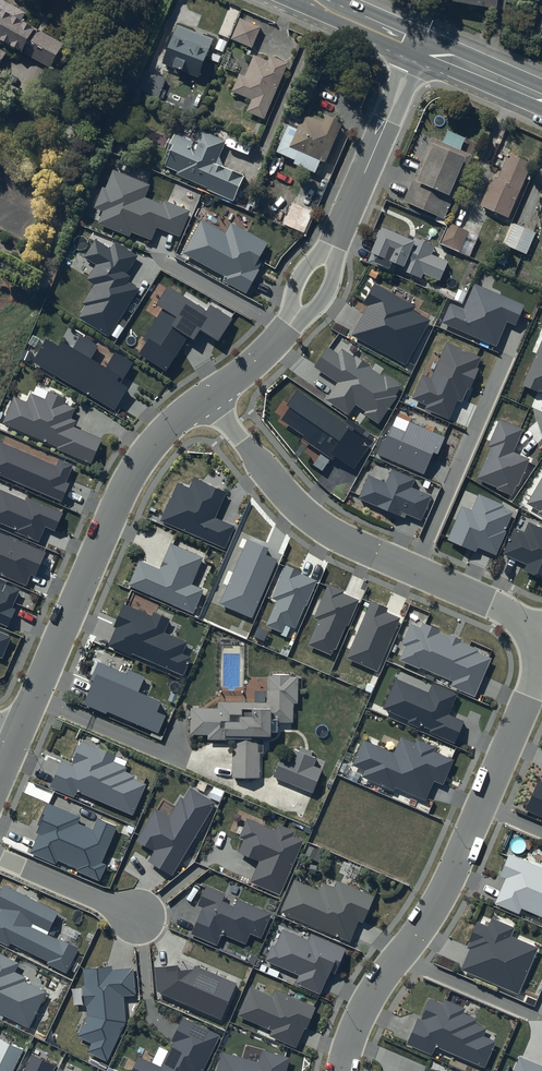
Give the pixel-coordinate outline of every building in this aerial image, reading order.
[(9,0),(0,0),(0,66),(1,67),(7,55),(2,53),(5,46),(54,71),(68,43),(25,21),(30,11),(9,0)] [(449,2),(504,9),(505,0),(449,0),(449,2)] [(261,27),(240,19),(232,41),(253,49),(261,27)] [(216,41),(179,26),(162,66),(199,81),(216,41)] [(288,64),(271,57),(269,62),(254,55),(245,77),(240,75),(233,92),(253,101),(248,112),(264,119),(288,64)] [(174,85),(146,72),(137,91),(165,104),(174,85)] [(325,120),(306,111),(298,130),(289,126),(277,154),(296,162),(295,165),(316,174),(322,161),(328,164),(345,124),(327,115),(325,120)] [(226,143),(203,133),(197,144),(172,133),(164,150),(172,154),(166,168),(178,173),(176,177),(234,202),(245,178),(216,166),(226,143)] [(432,140),(403,202),(444,221),(472,158),(432,140)] [(493,178),(480,207),(509,220),(532,165),(510,155),(499,181),(493,178)] [(105,188),(102,187),(94,208),(103,211),(98,224),(130,237),(132,232),(151,240),(156,228),(180,237),(191,210),(165,200),(163,204),(146,197),(151,185),(113,169),(105,188)] [(314,214),(293,204),(283,224),(304,234),(314,214)] [(264,262),(259,260),(268,243),(232,223),(226,233),(202,220),(183,253),(225,276),(223,281),(246,294),(264,262)] [(470,234),(450,224),(440,245),(460,254),(470,234)] [(536,234),(514,225),(504,247),(527,256),(536,234)] [(406,238),(384,228),(372,254),(376,258),(373,265),(391,273),(394,265),(424,278),(425,274),(441,282),(450,262),(434,255),(438,246),(408,233),(406,238)] [(79,318),(108,336),(138,289),(127,282),(131,276),(127,274),(139,255),(115,240),(110,248),(95,239),(84,256),(97,264),(87,280),(94,284),(82,304),(86,306),(79,318)] [(416,306),(374,283),(363,304),(367,306),(351,336),(406,365),(431,320),(413,310),(416,306)] [(463,309),(450,303),(442,322),(496,346),(507,322),(515,325),(524,305),(474,283),(463,309)] [(219,342),(233,319),(211,305),(207,311),(168,287),(157,305),(163,309),(143,340),(146,342),(138,354),(166,372),(187,339),(193,342),(200,330),(219,342)] [(73,347),(61,340),(58,346),(46,339),(33,362),(114,410),(128,388),(121,384),(134,363),(115,352),(105,368),(90,359),(98,346),(80,335),(73,347)] [(523,385),(539,391),(539,390),(541,391),(541,340),(523,385)] [(431,378),(423,374),(412,398),(427,405),(426,409),(449,419),(457,400),(462,402),(467,389),(469,390),(479,369),(476,368),(481,357),(447,342),(431,378)] [(339,354),(328,346),(313,367),(337,383),(325,399),(349,415),(356,405),(365,411),(364,414),(379,424),(398,396),(395,395),(402,385),(386,374),(384,378),(342,349),(339,354)] [(372,441),(297,390),(286,406),(290,408),(281,420),(304,436),(302,439),(331,460),(334,456),(353,469),(372,441)] [(92,464),(102,439),(74,427),(77,421),(71,418),(76,408),(65,404),(67,399),(48,391),(45,399),(31,393),(27,402),(14,397),(3,424),(58,447),(57,449),(92,464)] [(522,430),(499,420),(487,447),(490,448),(477,479),(513,495),(529,459),(513,452),(522,430)] [(404,431),(390,425),(377,454),(423,474),(433,452),(438,454),(446,437),(409,421),(404,431)] [(59,459),(56,467),(1,443),(0,444),(0,475),(62,502),(69,484),(65,482),(73,465),(59,459)] [(386,482),(368,474),(358,498),(405,518),(406,514),(421,521),(432,496),(411,487),(415,479),(391,469),(386,482)] [(227,492),(194,478),(190,488),(177,482),(160,521),(225,548),(235,526),(215,518),(227,492)] [(527,504),(539,511),(537,513),(541,516),(541,478),(527,504)] [(39,542),(45,527),(55,532),(63,513),(26,497),(25,500),(0,489),(0,523),(16,530),(15,532),(39,542)] [(501,504),(479,495),(472,511),(462,506),(447,540),(477,552),(478,548),(496,555),(514,513),(500,507),(501,504)] [(529,523),(524,533),(514,528),(502,555),(526,565),(524,570),(541,578),(541,528),(529,523)] [(35,577),(46,552),(0,533),(0,575),(26,586),(31,575),(35,577)] [(268,548),(247,539),(220,604),(252,618),(277,560),(266,555),(268,548)] [(203,557),(170,543),(159,569),(139,560),(128,585),(193,614),(203,590),(191,584),(203,557)] [(302,572),(286,565),(271,598),(276,601),(266,625),(282,633),(285,624),(296,628),(317,580),(301,574),(302,572)] [(8,627),(16,609),(12,608),(20,590),(6,584),(3,591),(0,590),(0,623),(8,627)] [(344,590),(328,584),(313,618),(318,620),(308,645),(331,655),(334,649),(337,650),(359,600),(343,593),(344,590)] [(388,608),(371,601),(346,658),(378,672),(401,618),(386,612),(388,608)] [(170,619),(153,612),(152,616),(123,603),(113,627),(115,628),(108,646),(131,656),(132,653),(183,676),(191,658),(182,654),(187,643),(164,633),(170,619)] [(420,628),(410,623),(401,645),(405,647),(399,660),(419,669),(420,667),(452,681),(450,686),(475,697),(491,659),(477,652),(478,650),(460,642),(461,640),(448,635),(448,636),(440,633),(441,630),(423,622),(420,628)] [(2,659),(11,637),(0,632),(0,658),(2,659)] [(126,674),(98,662),(90,679),(94,681),(83,705),(106,715),(107,712),(158,734),(166,715),(157,711),(161,702),(138,692),(145,676),(128,669),(126,674)] [(233,742),(233,778),(260,779),(260,753),(263,753),(263,741),(272,741),(273,735),(278,735),(278,723),(294,723),(294,704),(298,704),(299,678),(267,677),(267,703),(218,703),(218,709),(191,709),(191,737),(208,737),(207,742),(233,742)] [(458,694),(432,683),(428,692),(397,678),(383,709),(409,720),(408,723),(419,728),(420,725),(431,730),(429,733),(455,744),(465,721),(449,714),(458,694)] [(436,747),(417,739),(415,743),(401,737),(394,753),(363,740),(352,765),(364,771),(362,777),(393,791),(395,787),(425,801),(434,781),(443,785),(454,760),(434,752),(436,747)] [(115,756),(82,742),(72,765),(61,761),(49,788),(73,798),(76,791),(133,816),(146,785),(133,779),(135,776),(125,772),(127,768),(113,762),(115,756)] [(283,758),(275,778),(314,794),(323,771),(314,767),(317,760),(312,758),(313,753),(302,748),(300,753),(294,751),(290,761),(283,758)] [(538,780),(525,810),(541,817),(541,782),(538,780)] [(217,803),(190,787),(183,799),(180,797),(168,817),(155,809),(136,841),(153,852),(148,861),(172,876),(217,803)] [(81,817),(46,802),(36,825),(39,826),(35,834),(38,835),(30,853),(56,864),(58,860),(77,868),(76,870),(99,880),(106,865),(101,863),(116,826),(98,818),(93,830),(78,824),(81,817)] [(295,831),(279,824),(275,831),(247,819),(239,838),(243,840),(238,852),(260,862),(250,882),(280,895),(304,841),(293,836),(295,831)] [(509,855),(500,876),(506,879),(495,904),(519,914),(521,908),(541,917),(541,869),(509,855)] [(374,897),(337,881),(334,888),(322,882),(319,890),(294,879),(280,912),(350,942),(359,921),(363,923),(374,897)] [(66,973),(78,948),(48,934),(59,912),(4,884),(0,891),(0,908),(1,909),(0,911),(0,942),(9,946),(10,943),(48,961),(47,963),(66,973)] [(225,894),(206,886),(197,906),(202,908),(191,934),(217,946),(222,934),(245,944),(250,933),(261,937),(271,914),(238,899),(234,907),(222,901),(225,894)] [(461,970),(518,994),(538,948),(510,936),(514,928),(492,918),(488,927),(476,922),(468,942),(469,943),(467,948),(470,949),(461,970)] [(347,948),(311,933),(308,940),(283,929),(275,947),(272,946),(265,961),(299,976),(296,984),(320,994),(329,974),(335,976),(347,948)] [(0,954),(0,1014),(29,1028),(47,992),(25,981),(27,978),(15,972),(19,963),(0,954)] [(178,965),(155,967),(157,992),(221,1020),(236,983),(195,965),(193,969),(178,971),(178,965)] [(111,966),(83,969),(85,986),(83,986),(85,1007),(86,1007),(87,1016),(77,1037),(91,1044),(87,1053),(107,1062),(126,1022),(123,997),(135,996),(133,968),(112,970),(111,966)] [(315,1007),(275,990),(272,996),(250,986),(237,1016),(271,1031),(269,1036),(296,1048),(304,1029),(306,1030),(315,1007)] [(442,1004),(430,999),(421,1021),(418,1019),(407,1044),(432,1055),(435,1047),(485,1069),(497,1042),(484,1036),(487,1028),(475,1023),(477,1019),(463,1013),(465,1008),(445,999),(442,1004)] [(183,1017),(171,1041),(173,1042),(161,1067),(139,1056),(131,1070),(203,1070),(220,1035),(183,1017)] [(0,1039),(0,1070),(13,1070),(23,1051),(0,1039)] [(262,1050),(259,1062),(222,1052),(217,1070),(286,1070),(290,1057),(262,1050)] [(32,1055),(24,1070),(53,1070),(55,1067),(32,1055)] [(519,1057),(513,1070),(541,1070),(541,1067),(519,1057)]
